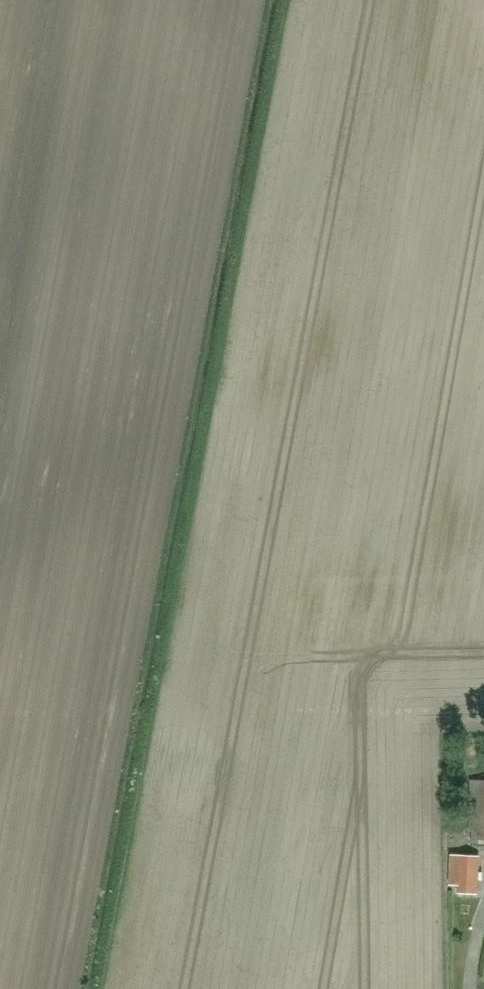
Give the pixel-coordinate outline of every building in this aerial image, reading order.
[(451,860),(450,893),(480,894),(481,860),(451,860)]
